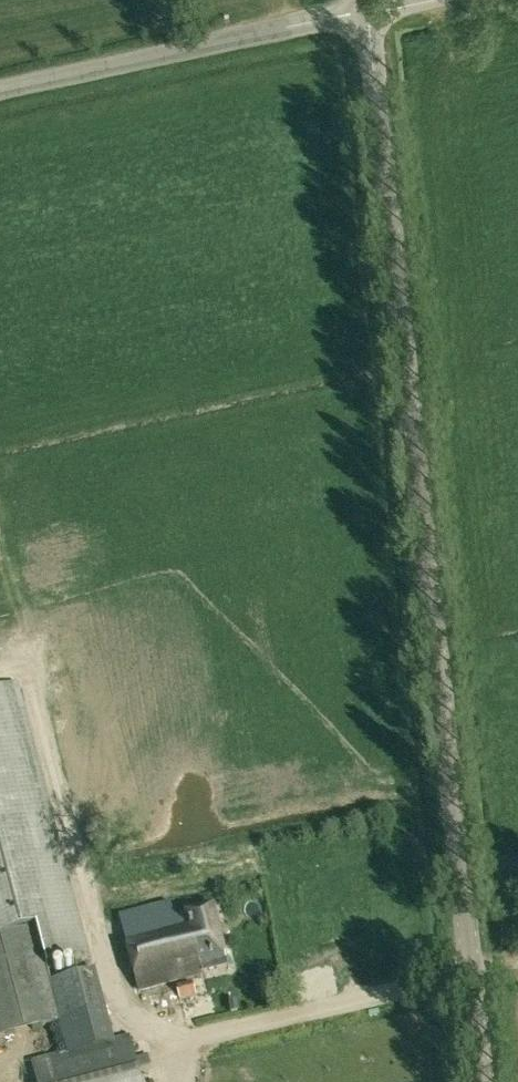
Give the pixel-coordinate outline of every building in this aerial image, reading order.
[(62,1022),(70,1051),(112,1040),(104,1011),(64,857),(17,684),(0,688),(0,1039),(62,1022)] [(189,977),(175,919),(171,902),(118,916),(138,993),(178,982),(190,979),(189,977)] [(212,909),(175,919),(189,977),(227,967),(212,909)] [(193,983),(176,988),(179,1001),(196,996),(193,983)] [(31,1061),(37,1081),(142,1081),(129,1036),(112,1040),(70,1051),(31,1061)]
